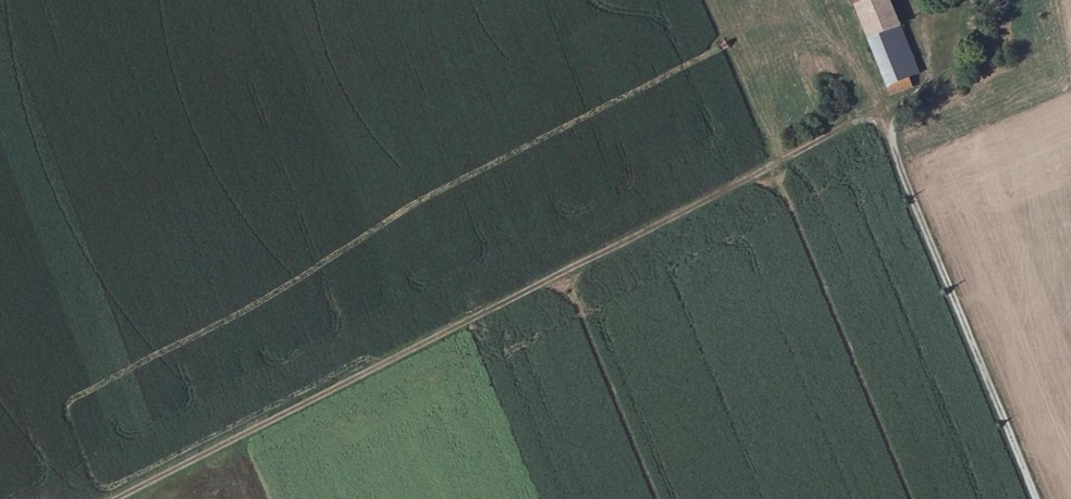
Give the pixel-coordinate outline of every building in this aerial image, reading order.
[(886,84),(906,76),(917,72),(889,0),(869,0),(855,6),(886,84)] [(910,86),(906,76),(886,84),(891,94),(910,86)]
